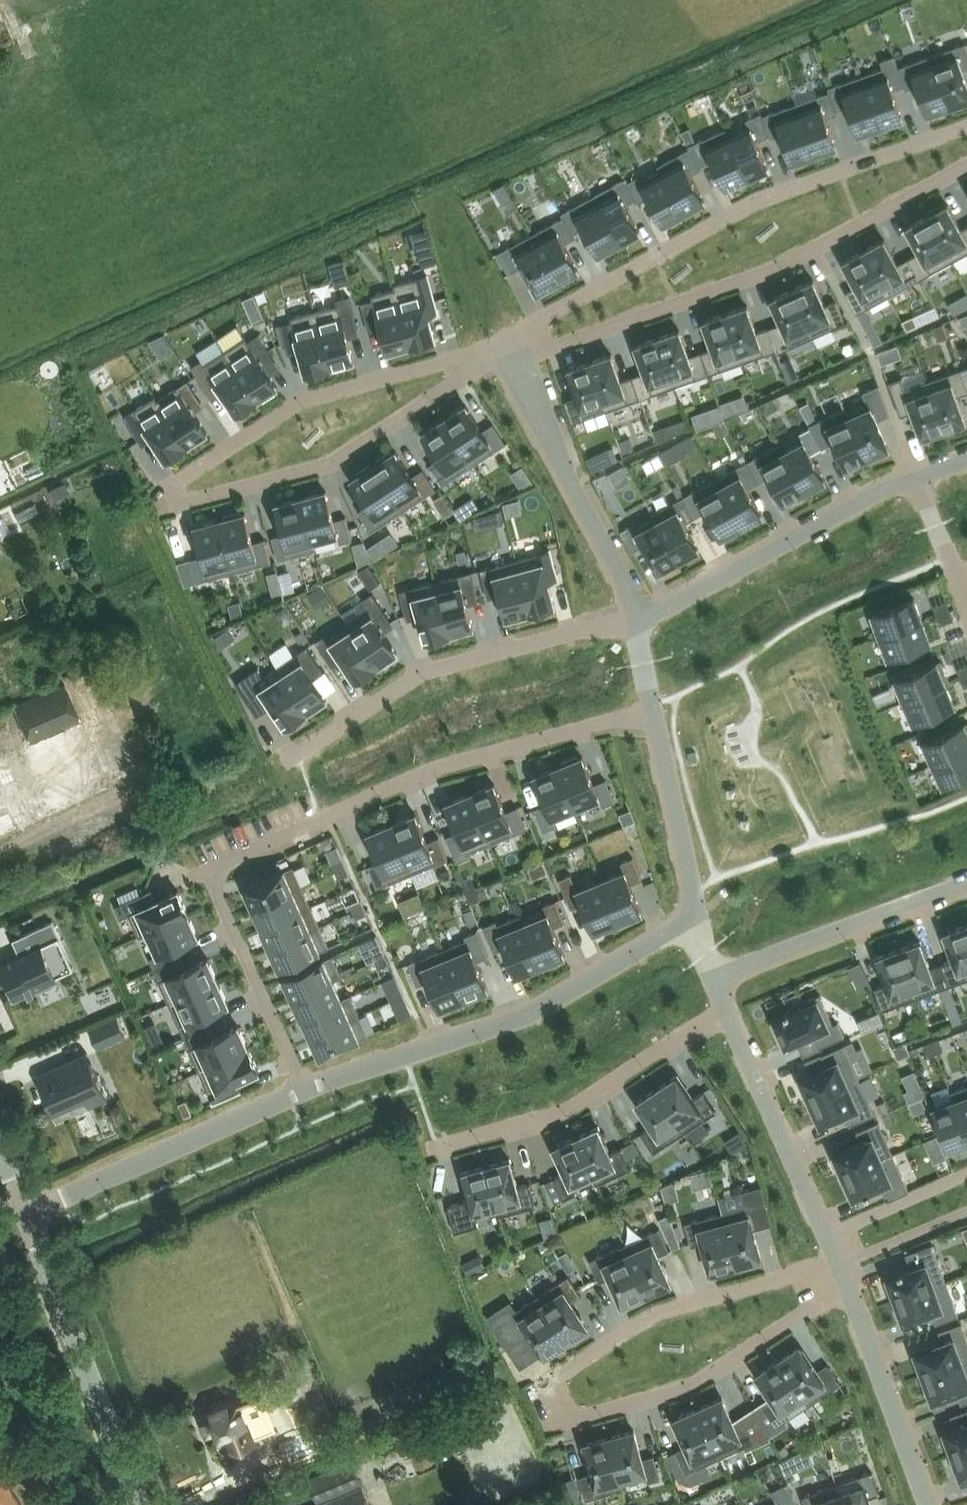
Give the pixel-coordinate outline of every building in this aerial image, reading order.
[(966,44),(954,48),(932,56),(950,106),(952,105),(954,108),(966,103),(966,84),(962,70),(966,68),(966,47),(966,44)] [(898,67),(894,56),(881,60),(883,68),(862,76),(880,126),(903,118),(893,90),(904,86),(897,68),(898,67)] [(898,67),(897,68),(904,86),(905,90),(917,86),(927,114),(931,113),(932,116),(948,110),(947,107),(950,106),(932,56),(909,64),(898,67)] [(830,92),(837,110),(848,106),(858,134),(880,126),(862,76),(840,84),(828,88),(830,92)] [(800,113),(799,113),(814,154),(836,147),(826,119),(838,114),(837,110),(830,92),(818,96),(821,105),(800,113)] [(762,116),(769,136),(770,139),(782,134),(792,162),(814,154),(799,113),(800,113),(797,104),(774,112),(762,116)] [(730,138),(729,138),(747,178),(769,169),(756,142),(769,136),(762,116),(761,113),(746,120),(750,129),(730,138)] [(690,129),(681,133),(689,146),(696,142),(690,129)] [(690,148),(701,167),(713,161),(725,188),(747,178),(729,138),(730,138),(726,129),(703,139),(696,142),(689,146),(690,148)] [(660,170),(661,170),(684,213),(705,201),(691,175),(702,169),(701,167),(690,148),(679,154),(658,166),(660,170)] [(627,183),(636,200),(638,204),(649,198),(664,224),(684,213),(661,170),(660,170),(640,181),(638,176),(627,183)] [(627,183),(625,179),(614,185),(593,196),(619,243),(640,232),(626,206),(636,200),(627,183)] [(598,254),(619,243),(593,196),(572,207),(562,213),(564,217),(573,234),(584,229),(598,254)] [(512,199),(506,202),(509,209),(516,205),(512,199)] [(961,229),(948,205),(940,209),(939,206),(928,212),(929,215),(927,216),(952,262),(966,253),(966,226),(961,229)] [(920,279),(931,273),(952,262),(927,216),(906,228),(919,252),(909,258),(920,279)] [(573,234),(564,217),(553,223),(532,234),(558,281),(579,270),(564,244),(575,238),(573,234)] [(532,234),(511,246),(501,252),(512,273),(523,267),(537,293),(558,281),(532,234)] [(920,279),(909,258),(898,264),(885,239),(864,251),(888,296),(909,285),(920,279)] [(430,243),(428,243),(417,246),(422,267),(434,264),(435,263),(430,243)] [(888,296),(864,251),(843,262),(856,287),(845,292),(857,314),(868,308),(888,296)] [(410,345),(411,345),(436,339),(428,310),(436,308),(428,275),(394,284),(395,288),(410,345)] [(814,280),(792,290),(814,337),(835,327),(846,322),(836,300),(825,305),(814,280)] [(373,299),(361,302),(368,326),(380,323),(387,351),(410,345),(395,288),(372,295),(373,299)] [(769,328),(777,350),(778,353),(791,347),(814,337),(792,290),(771,300),(781,323),(769,328)] [(337,304),(315,310),(331,367),(335,366),(336,370),(350,366),(349,362),(354,360),(347,332),(358,329),(349,296),(336,299),(337,304)] [(259,306),(248,311),(253,321),(264,316),(259,306)] [(777,350),(769,328),(757,332),(748,306),(725,314),(743,362),(765,354),(777,350)] [(331,367),(315,310),(291,317),(292,321),(280,324),(287,348),(298,345),(306,374),(331,367)] [(743,362),(725,314),(703,322),(712,348),(701,352),(709,374),(720,370),(743,362)] [(913,316),(902,321),(907,331),(917,326),(913,316)] [(680,330),(657,338),(675,387),(697,379),(709,374),(701,352),(689,356),(680,330)] [(272,355),(259,334),(249,340),(246,336),(225,350),(257,399),(261,397),(264,400),(276,392),(274,389),(278,386),(262,361),(272,355)] [(675,387),(657,338),(635,346),(644,372),(633,376),(641,399),(652,395),(675,387)] [(920,339),(913,342),(916,353),(924,350),(920,339)] [(898,345),(877,352),(882,364),(902,357),(898,345)] [(225,350),(204,364),(202,360),(191,366),(210,395),(220,389),(236,414),(257,399),(225,350)] [(641,399),(633,376),(621,380),(612,354),(590,362),(607,411),(629,403),(641,399)] [(607,411),(590,362),(567,370),(576,396),(565,400),(573,423),(584,419),(607,411)] [(793,368),(785,372),(790,383),(798,379),(793,368)] [(927,381),(944,430),(966,422),(957,396),(966,393),(966,388),(960,369),(949,373),(927,381)] [(902,378),(889,382),(901,416),(912,412),(922,438),(944,430),(927,381),(906,389),(902,378)] [(188,380),(158,400),(187,445),(208,432),(192,407),(202,401),(188,380)] [(890,415),(879,385),(863,392),(868,404),(848,413),(867,458),(889,448),(877,421),(890,415)] [(154,396),(123,416),(140,441),(150,435),(166,459),(188,445),(187,445),(158,400),(155,396),(154,396)] [(729,402),(722,404),(727,416),(734,413),(729,402)] [(467,405),(445,420),(474,465),(496,451),(506,444),(493,424),(483,430),(467,405)] [(720,406),(693,415),(698,430),(725,420),(720,406)] [(811,407),(802,411),(810,424),(817,421),(811,407)] [(823,448),(834,442),(846,467),(867,458),(848,413),(846,408),(824,418),(817,421),(810,424),(809,425),(810,427),(812,427),(823,448)] [(429,466),(442,486),(452,479),(474,465),(445,420),(423,434),(439,459),(429,466)] [(663,427),(655,430),(659,442),(667,438),(663,427)] [(805,492),(826,480),(812,454),(823,448),(812,427),(810,427),(800,433),(804,442),(785,452),(784,453),(805,492)] [(630,438),(620,441),(624,453),(634,449),(630,438)] [(784,503),(805,492),(784,453),(785,452),(780,444),(758,456),(748,462),(759,483),(770,477),(784,503)] [(436,490),(423,469),(412,476),(396,451),(392,454),(390,451),(376,461),(378,463),(374,466),(404,511),(426,496),(436,490)] [(594,455),(587,458),(593,471),(600,468),(594,455)] [(762,515),(748,489),(759,483),(748,462),(737,468),(716,479),(742,526),(762,515)] [(371,531),(382,525),(404,511),(374,466),(371,468),(369,465),(355,474),(357,477),(353,480),(369,505),(358,511),(371,531)] [(624,466),(609,474),(617,489),(631,481),(624,466)] [(707,511),(721,538),(724,536),(726,538),(740,531),(739,528),(742,526),(716,479),(695,490),(684,496),(696,517),(707,511)] [(339,539),(340,543),(352,540),(346,517),(334,520),(326,491),(302,498),(315,545),(339,539)] [(443,494),(434,500),(438,506),(447,500),(443,494)] [(699,549),(685,523),(696,517),(684,496),(674,502),(652,514),(654,518),(655,518),(678,561),(699,549)] [(276,505),(284,534),(272,537),(278,560),(290,557),(316,550),(315,545),(302,498),(276,505)] [(461,506),(455,510),(461,520),(467,516),(461,506)] [(500,511),(493,513),(496,524),(504,522),(500,511)] [(259,565),(271,562),(265,539),(253,542),(245,513),(240,515),(240,512),(223,516),(224,519),(220,520),(234,572),(259,565)] [(658,572),(678,561),(655,518),(654,518),(635,529),(632,525),(621,531),(633,552),(643,546),(658,572)] [(220,520),(195,527),(203,556),(191,559),(197,582),(209,579),(234,572),(220,520)] [(379,541),(368,548),(375,559),(386,552),(379,541)] [(465,550),(457,552),(460,563),(468,561),(465,550)] [(550,550),(515,559),(530,611),(530,612),(555,605),(547,576),(556,574),(550,550)] [(507,617),(530,611),(515,559),(481,569),(487,592),(499,589),(507,617)] [(277,571),(268,574),(270,580),(279,578),(277,571)] [(472,572),(437,580),(451,632),(474,626),(466,598),(478,595),(472,572)] [(376,574),(366,581),(371,589),(381,582),(376,574)] [(418,611),(426,640),(451,633),(451,632),(437,580),(400,590),(406,614),(418,611)] [(347,621),(377,666),(377,665),(397,652),(381,627),(392,621),(373,592),(362,599),(342,612),(348,620),(347,621)] [(881,636),(922,620),(914,598),(873,614),(881,636)] [(937,614),(950,609),(947,600),(933,605),(937,614)] [(954,619),(950,609),(937,614),(940,624),(954,619)] [(922,620),(881,636),(889,658),(930,643),(922,620)] [(377,666),(347,621),(316,641),(329,661),(340,655),(356,680),(377,666)] [(228,628),(214,637),(221,648),(235,639),(228,628)] [(308,646),(277,666),(306,712),(307,711),(327,698),(311,673),(321,667),(308,646)] [(905,701),(946,684),(946,685),(950,683),(941,660),(896,679),(905,701)] [(966,674),(966,663),(957,668),(960,677),(966,674)] [(306,712),(277,666),(263,675),(258,667),(236,682),(254,711),(269,701),(285,725),(290,722),(292,726),(305,718),(302,714),(306,712)] [(70,680),(20,704),(36,738),(87,715),(70,680)] [(946,685),(946,684),(905,701),(914,723),(955,706),(946,685)] [(966,749),(966,723),(924,742),(934,764),(966,749)] [(0,762),(0,829),(1,831),(116,788),(100,746),(79,754),(72,736),(0,762)] [(934,764),(944,785),(966,775),(966,749),(934,764)] [(615,802),(606,779),(594,784),(583,757),(578,759),(577,756),(561,762),(563,765),(559,766),(578,812),(601,802),(603,806),(615,802)] [(535,776),(546,804),(535,809),(544,831),(557,826),(555,821),(578,812),(559,766),(535,776)] [(495,784),(471,794),(491,844),(515,834),(527,829),(518,807),(506,812),(495,784)] [(471,794),(447,804),(458,831),(446,836),(457,862),(470,857),(468,853),(491,844),(471,794)] [(416,814),(392,824),(413,874),(437,864),(448,859),(439,837),(428,842),(416,814)] [(392,824),(368,834),(379,861),(368,866),(377,888),(389,884),(413,874),(392,824)] [(618,922),(642,912),(631,884),(642,880),(633,857),(622,862),(625,871),(601,881),(618,922)] [(333,865),(336,872),(346,867),(343,860),(333,865)] [(544,862),(529,868),(533,878),(548,872),(544,862)] [(254,908),(302,886),(293,866),(245,888),(254,908)] [(346,867),(336,872),(339,879),(350,874),(346,867)] [(618,922),(601,881),(578,891),(571,874),(559,879),(571,909),(583,904),(594,932),(618,922)] [(302,886),(254,908),(263,927),(263,928),(311,906),(302,886)] [(124,901),(115,905),(121,918),(130,914),(139,934),(146,930),(188,912),(179,890),(152,902),(147,891),(124,901)] [(364,907),(361,899),(350,904),(353,911),(364,907)] [(565,923),(556,900),(543,906),(545,910),(523,919),(522,919),(541,965),(565,955),(554,927),(565,923)] [(263,927),(262,927),(271,948),(320,927),(311,906),(263,928),(263,927)] [(364,907),(353,911),(357,918),(367,914),(364,907)] [(472,909),(465,912),(470,924),(477,921),(472,909)] [(188,912),(146,930),(157,954),(149,957),(154,968),(177,958),(172,947),(199,936),(188,912)] [(522,973),(523,976),(538,969),(537,966),(541,965),(522,919),(523,919),(521,915),(498,924),(496,921),(483,926),(494,952),(505,947),(517,975),(522,973)] [(953,959),(942,963),(950,985),(966,979),(966,927),(966,924),(944,933),(953,959)] [(320,927),(271,948),(280,969),(329,947),(320,927)] [(0,970),(0,975),(13,1004),(36,995),(37,998),(61,988),(52,969),(70,961),(55,929),(22,943),(29,958),(0,970)] [(488,956),(478,931),(465,936),(466,939),(444,949),(464,998),(488,989),(477,961),(488,956)] [(916,998),(950,985),(942,963),(931,967),(921,941),(899,949),(916,998)] [(383,949),(372,954),(375,961),(386,956),(383,949)] [(444,949),(419,959),(408,963),(417,986),(429,981),(440,1008),(464,998),(444,949)] [(886,983),(874,988),(883,1010),(916,998),(899,949),(876,957),(886,983)] [(333,955),(284,977),(293,997),(333,979),(334,980),(343,976),(333,955)] [(386,956),(375,961),(378,968),(389,963),(386,956)] [(177,958),(154,968),(170,1002),(219,980),(209,957),(182,969),(177,958)] [(861,962),(849,967),(852,975),(864,970),(861,962)] [(333,979),(293,997),(302,1018),(304,1018),(343,1000),(342,998),(334,980),(333,979)] [(219,980),(170,1002),(185,1036),(207,1026),(202,1015),(229,1003),(219,980)] [(399,984),(388,989),(393,1000),(404,995),(399,984)] [(343,1000),(304,1018),(312,1036),(360,1015),(351,994),(342,998),(343,1000)] [(786,1014),(774,1019),(777,1026),(774,1028),(780,1040),(783,1039),(786,1047),(834,1025),(820,994),(804,1001),(806,1005),(790,1012),(789,1010),(785,1012),(786,1014)] [(404,995),(393,1000),(397,1011),(408,1006),(404,995)] [(955,999),(946,1002),(949,1010),(958,1006),(955,999)] [(880,1010),(858,1020),(863,1031),(885,1022),(880,1010)] [(360,1015),(312,1036),(321,1057),(369,1035),(360,1015)] [(124,1035),(117,1017),(90,1029),(97,1047),(124,1035)] [(207,1026),(185,1036),(200,1070),(249,1047),(239,1025),(212,1037),(207,1026)] [(161,1034),(150,1039),(154,1049),(165,1044),(161,1034)] [(940,1039),(932,1041),(937,1053),(944,1050),(940,1039)] [(932,1041),(925,1044),(929,1056),(937,1053),(932,1041)] [(827,1065),(800,1077),(811,1101),(860,1079),(844,1045),(822,1054),(827,1065)] [(249,1047),(200,1070),(214,1101),(236,1091),(233,1082),(260,1070),(249,1047)] [(90,1061),(40,1084),(52,1114),(102,1091),(90,1061)] [(703,1091),(693,1098),(678,1075),(657,1089),(685,1132),(716,1112),(703,1091)] [(860,1079),(811,1101),(821,1125),(845,1114),(850,1125),(875,1114),(860,1079)] [(921,1084),(904,1092),(909,1103),(922,1098),(926,1096),(921,1084)] [(950,1092),(954,1101),(966,1138),(966,1086),(950,1092)] [(641,1132),(654,1152),(685,1132),(657,1089),(636,1102),(651,1126),(641,1132)] [(922,1098),(909,1103),(914,1114),(927,1108),(922,1098)] [(186,1100),(179,1104),(185,1117),(192,1114),(186,1100)] [(966,1142),(966,1138),(954,1101),(933,1109),(948,1149),(966,1142)] [(862,1142),(834,1154),(838,1162),(834,1163),(840,1175),(843,1174),(844,1176),(893,1154),(879,1121),(857,1131),(862,1142)] [(595,1180),(597,1185),(631,1169),(621,1147),(610,1152),(599,1126),(576,1137),(595,1180)] [(740,1131),(725,1141),(733,1153),(748,1143),(740,1131)] [(937,1135),(925,1141),(930,1151),(942,1146),(937,1135)] [(576,1137),(553,1147),(565,1172),(554,1177),(554,1178),(560,1192),(563,1199),(576,1194),(574,1189),(595,1180),(576,1137)] [(845,1178),(842,1179),(847,1192),(850,1190),(854,1198),(866,1193),(867,1195),(871,1193),(870,1191),(881,1186),(888,1200),(909,1191),(893,1154),(844,1176),(845,1178)] [(530,1182),(518,1186),(511,1159),(485,1166),(498,1211),(499,1216),(536,1206),(530,1182)] [(479,1226),(476,1217),(498,1211),(485,1166),(462,1172),(470,1199),(448,1205),(455,1232),(479,1226)] [(560,1192),(554,1178),(546,1181),(552,1196),(560,1192)] [(675,1182),(662,1187),(667,1202),(679,1199),(675,1182)] [(736,1265),(761,1258),(754,1229),(773,1224),(762,1185),(742,1191),(746,1206),(722,1213),(736,1265)] [(711,1271),(736,1265),(722,1213),(685,1223),(691,1246),(703,1243),(711,1271)] [(665,1221),(662,1223),(668,1236),(675,1232),(669,1215),(663,1218),(665,1221)] [(671,1283),(658,1256),(670,1251),(660,1229),(625,1244),(647,1293),(671,1283)] [(623,1304),(647,1293),(625,1244),(590,1260),(600,1282),(611,1277),(623,1304)] [(890,1285),(887,1286),(892,1299),(895,1298),(945,1279),(932,1244),(906,1253),(912,1268),(904,1271),(903,1269),(899,1271),(899,1273),(887,1277),(890,1285)] [(567,1251),(560,1256),(568,1268),(575,1264),(567,1251)] [(470,1260),(464,1263),(468,1272),(474,1269),(470,1260)] [(569,1276),(537,1297),(566,1341),(588,1327),(572,1302),(582,1296),(569,1276)] [(896,1302),(893,1303),(898,1316),(901,1315),(904,1322),(932,1312),(936,1323),(959,1315),(945,1279),(895,1298),(896,1302)] [(505,1318),(518,1338),(528,1331),(544,1356),(566,1341),(537,1297),(505,1318)] [(915,1352),(924,1377),(966,1361),(966,1338),(961,1322),(939,1331),(943,1342),(915,1352)] [(801,1346),(779,1360),(809,1405),(841,1384),(828,1364),(817,1371),(801,1346)] [(777,1426),(809,1405),(779,1360),(758,1374),(774,1399),(764,1406),(777,1426)] [(924,1377),(933,1401),(957,1392),(961,1403),(966,1401),(966,1361),(924,1377)] [(238,1397),(198,1413),(206,1433),(217,1429),(219,1433),(223,1431),(230,1449),(255,1440),(247,1422),(254,1419),(248,1406),(258,1402),(252,1387),(236,1394),(238,1397)] [(722,1398),(699,1408),(721,1457),(756,1441),(746,1420),(735,1425),(722,1398)] [(675,1419),(687,1446),(676,1451),(676,1452),(681,1464),(686,1473),(721,1457),(699,1408),(675,1419)] [(944,1440),(948,1453),(951,1451),(952,1453),(966,1448),(966,1423),(944,1431),(947,1439),(944,1440)] [(634,1430),(609,1437),(622,1479),(646,1473),(648,1482),(660,1479),(654,1455),(642,1459),(634,1430)] [(328,1432),(305,1443),(308,1450),(331,1439),(328,1432)] [(586,1499),(624,1488),(622,1479),(609,1437),(584,1444),(592,1472),(580,1476),(586,1499)] [(952,1453),(961,1476),(966,1474),(966,1448),(952,1453)] [(676,1452),(665,1457),(669,1469),(681,1464),(676,1452)] [(800,1469),(794,1455),(781,1461),(787,1475),(800,1469)] [(352,1459),(307,1478),(318,1503),(313,1504),(372,1504),(352,1459)] [(868,1498),(880,1493),(872,1471),(837,1484),(844,1504),(871,1504),(868,1498)] [(575,1476),(563,1480),(577,1501),(582,1500),(575,1476)] [(802,1496),(805,1504),(844,1504),(837,1484),(802,1496)] [(881,1497),(884,1504),(893,1504),(890,1494),(881,1497)]
